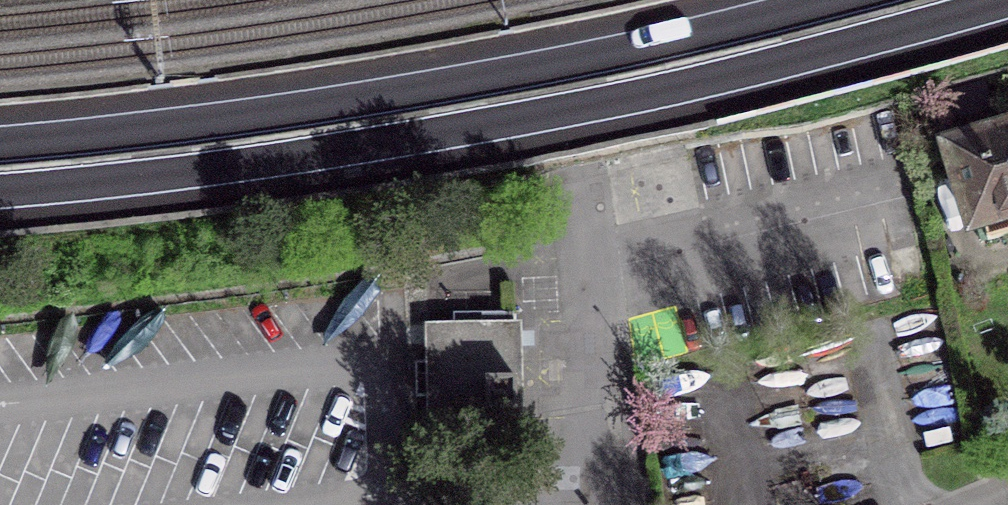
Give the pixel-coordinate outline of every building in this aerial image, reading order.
[(972,225),(983,222),(988,239),(1007,234),(1007,132),(949,149),(972,225)] [(453,325),(427,326),(427,362),(415,363),(416,396),(428,396),(429,410),(516,409),(515,379),(505,380),(503,314),(453,315),(453,325)]
